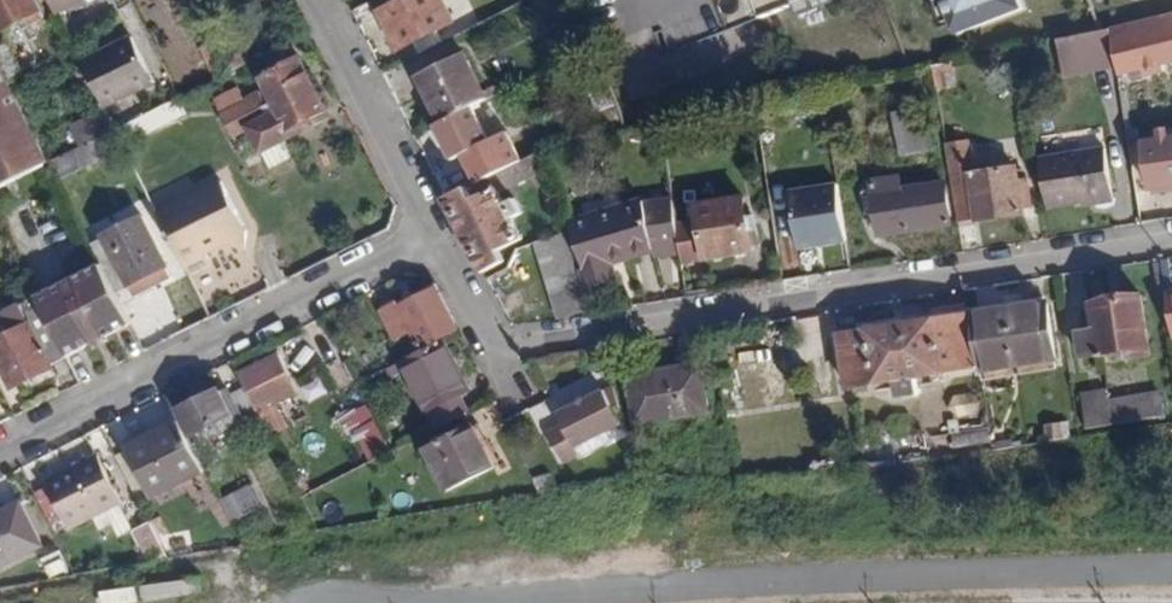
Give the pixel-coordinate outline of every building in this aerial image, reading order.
[(33,0),(0,0),(0,30),(25,19),(27,23),(41,17),(33,0)] [(56,12),(81,0),(50,0),(56,12)] [(390,6),(381,11),(400,48),(413,41),(438,29),(453,21),(443,0),(388,0),(390,6)] [(763,14),(795,2),(799,14),(813,8),(810,0),(757,0),(763,14)] [(813,8),(833,0),(810,0),(813,8)] [(946,38),(1018,11),(1014,0),(932,0),(946,38)] [(1100,29),(1109,28),(1171,12),(1171,0),(1089,0),(1100,29)] [(1144,19),(1109,28),(1115,66),(1117,75),(1141,69),(1142,75),(1163,70),(1162,63),(1171,61),(1171,12),(1144,19)] [(1063,74),(1115,66),(1109,28),(1100,29),(1070,35),(1058,38),(1063,74)] [(419,52),(443,40),(438,29),(413,41),(419,52)] [(316,50),(309,35),(284,47),(262,57),(271,74),(254,82),(261,96),(223,116),(232,135),(250,127),(262,152),(316,125),(311,116),(326,109),(300,59),(316,50)] [(155,81),(133,38),(81,62),(103,106),(155,81)] [(442,121),(472,106),(486,99),(464,54),(420,75),(442,121)] [(48,159),(0,63),(0,182),(48,159)] [(587,73),(605,120),(621,113),(602,66),(587,73)] [(180,98),(115,130),(123,146),(189,114),(180,98)] [(488,139),(472,106),(442,121),(436,123),(451,156),(488,139)] [(106,112),(72,129),(81,146),(115,130),(106,112)] [(916,131),(912,112),(897,113),(902,151),(929,146),(926,130),(916,131)] [(58,178),(123,146),(115,130),(81,146),(50,162),(58,178)] [(481,158),(489,175),(532,153),(525,137),(481,158)] [(1159,141),(1146,143),(1153,188),(1171,185),(1171,139),(1159,141)] [(972,171),(967,142),(945,145),(958,221),(1023,211),(1022,197),(1038,195),(1033,169),(1019,171),(1019,166),(972,171)] [(541,148),(532,153),(489,175),(495,187),(473,197),(468,186),(447,196),(484,270),(505,258),(500,248),(523,236),(514,216),(524,211),(517,196),(506,202),(499,189),(546,166),(541,148)] [(1111,196),(1104,149),(1040,159),(1047,206),(1111,196)] [(900,189),(898,176),(874,180),(875,188),(878,209),(881,233),(951,223),(945,182),(900,189)] [(248,232),(224,183),(158,214),(189,276),(212,265),(207,255),(224,246),(243,254),(248,232)] [(676,223),(680,252),(681,258),(749,250),(742,197),(725,199),(723,183),(694,186),(699,220),(676,223)] [(790,248),(840,248),(839,186),(789,186),(790,248)] [(878,209),(875,188),(865,189),(867,211),(878,209)] [(1038,195),(1022,197),(1023,211),(1040,208),(1038,195)] [(680,252),(676,223),(672,197),(641,200),(575,220),(592,285),(616,279),(612,265),(653,252),(654,256),(680,252)] [(561,215),(557,201),(548,204),(552,217),(561,215)] [(166,265),(143,219),(107,235),(130,284),(166,265)] [(590,306),(567,234),(538,243),(560,317),(590,306)] [(130,284),(107,235),(91,243),(102,265),(116,291),(130,284)] [(116,291),(102,265),(52,289),(83,349),(133,325),(116,291)] [(436,282),(398,301),(401,306),(439,288),(436,282)] [(459,331),(439,288),(401,306),(398,301),(381,309),(396,341),(413,332),(422,349),(459,331)] [(83,349),(52,289),(37,297),(45,312),(68,357),(83,349)] [(1007,302),(1009,309),(1045,303),(1044,295),(1007,302)] [(1150,353),(1141,296),(1096,304),(1099,329),(1081,332),(1085,357),(1129,350),(1130,356),(1150,353)] [(1007,302),(972,307),(973,315),(1009,309),(1007,302)] [(1045,303),(1009,309),(1018,364),(1057,357),(1048,302),(1045,303)] [(21,306),(3,315),(12,335),(0,342),(0,359),(13,386),(69,360),(68,357),(45,312),(29,321),(21,306)] [(861,333),(973,315),(972,307),(860,325),(861,333)] [(982,370),(1018,364),(1009,309),(973,315),(981,362),(982,370)] [(981,362),(973,315),(861,333),(842,336),(850,383),(897,376),(921,372),(981,362)] [(468,393),(444,344),(405,362),(434,423),(465,408),(459,397),(468,393)] [(356,380),(342,353),(327,360),(342,389),(352,384),(352,383),(356,380)] [(297,392),(278,354),(237,375),(264,429),(279,422),(271,405),(297,392)] [(706,409),(700,364),(629,375),(636,421),(706,409)] [(900,391),(923,388),(921,372),(897,376),(900,391)] [(1108,398),(1106,387),(1081,391),(1087,427),(1165,415),(1161,390),(1108,398)] [(228,401),(222,390),(179,411),(190,436),(211,425),(217,436),(254,418),(241,393),(228,401)] [(615,391),(607,394),(621,429),(626,427),(615,391)] [(621,429),(607,394),(559,414),(563,425),(546,432),(559,463),(576,456),(573,449),(621,429)] [(360,462),(387,451),(368,403),(341,414),(360,462)] [(204,472),(179,423),(131,447),(155,495),(204,472)] [(1062,439),(1060,425),(1037,428),(1039,442),(1062,439)] [(492,469),(471,428),(427,450),(448,490),(492,469)] [(972,447),(970,430),(933,435),(935,453),(972,447)] [(118,501),(97,459),(49,482),(71,526),(93,514),(118,501)] [(556,490),(551,473),(535,476),(539,493),(556,490)] [(261,503),(253,486),(219,503),(228,519),(261,503)] [(133,530),(118,501),(93,514),(101,531),(113,524),(119,536),(133,530)] [(19,504),(0,513),(0,566),(40,546),(19,504)] [(164,554),(149,522),(133,530),(149,562),(164,554)]
